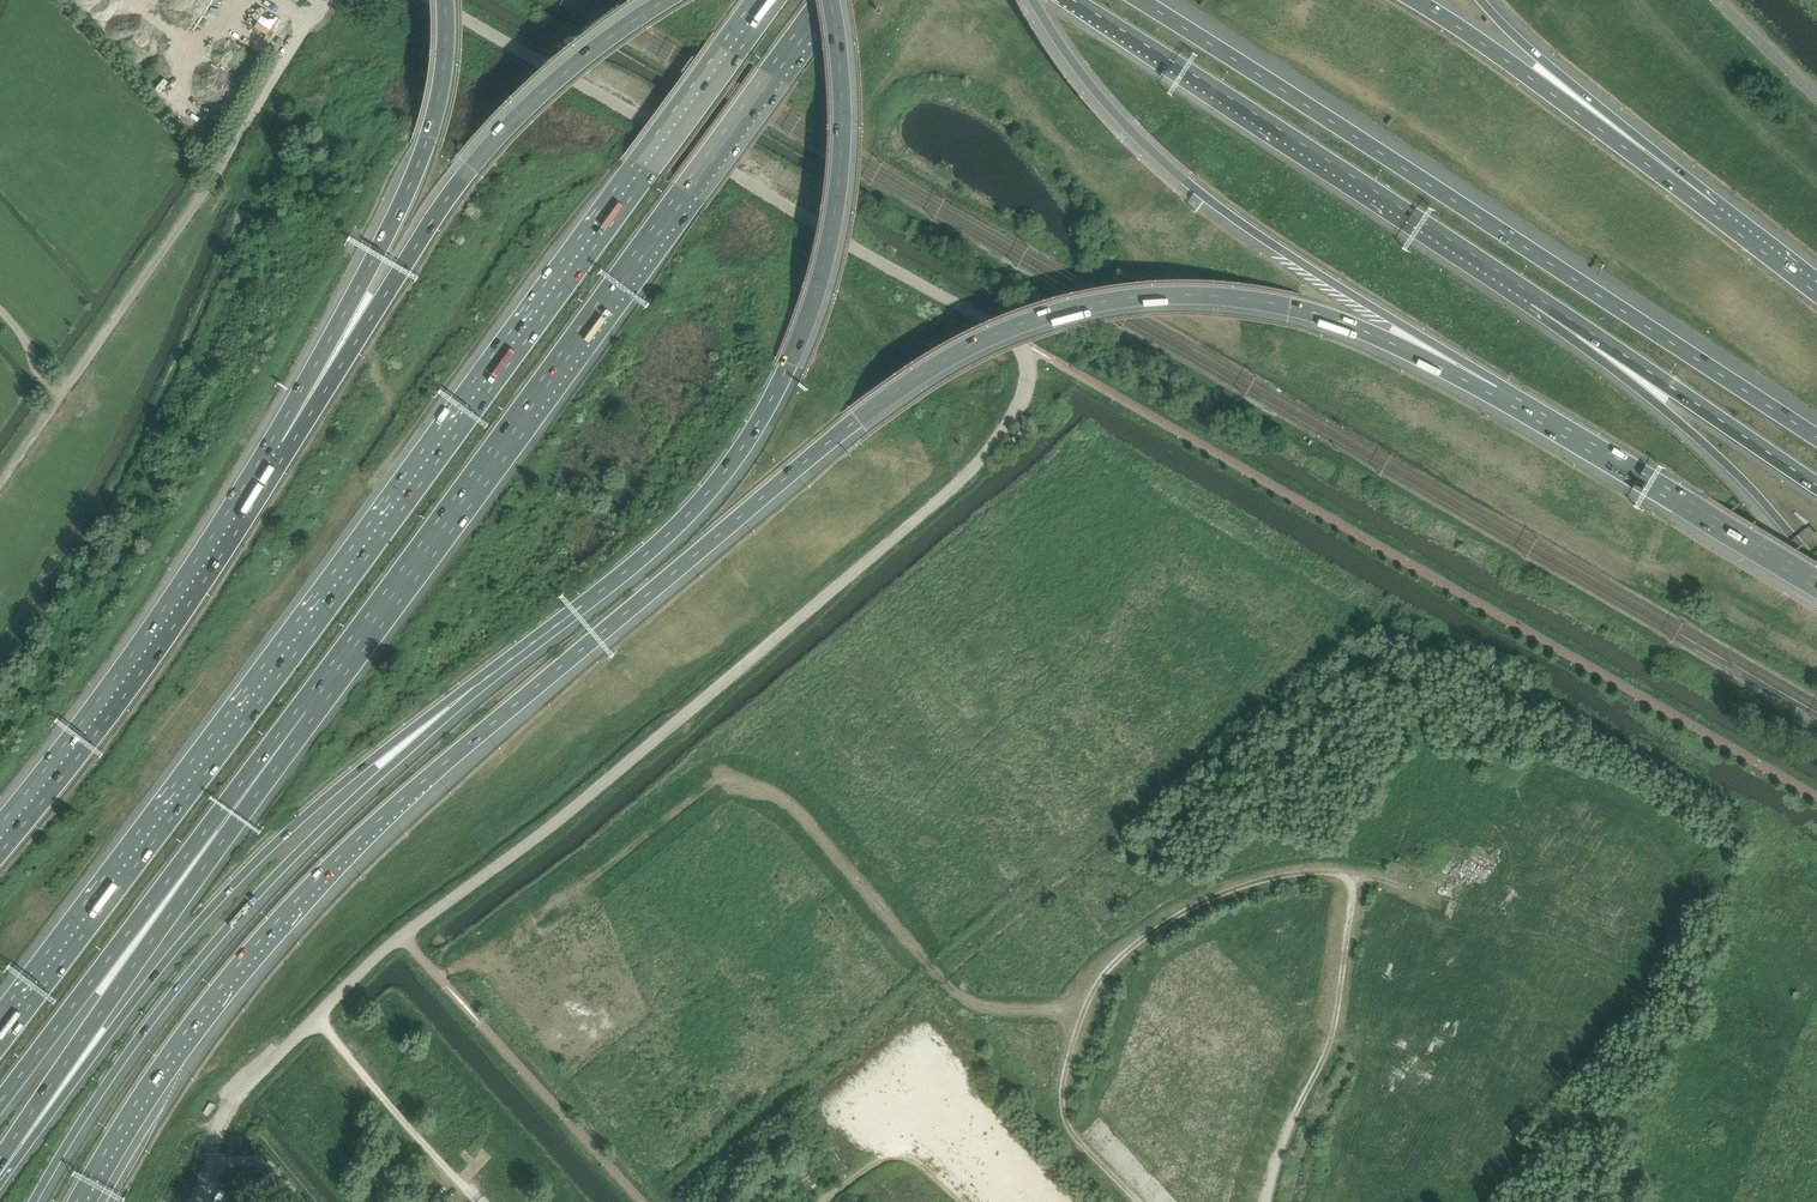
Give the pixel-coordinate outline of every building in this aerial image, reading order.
[(1016,444),(1025,436),(1020,431),(1012,438),(1016,444)] [(208,1116),(215,1105),(210,1102),(203,1113),(208,1116)] [(781,1165),(771,1172),(778,1181),(788,1173),(781,1165)]
